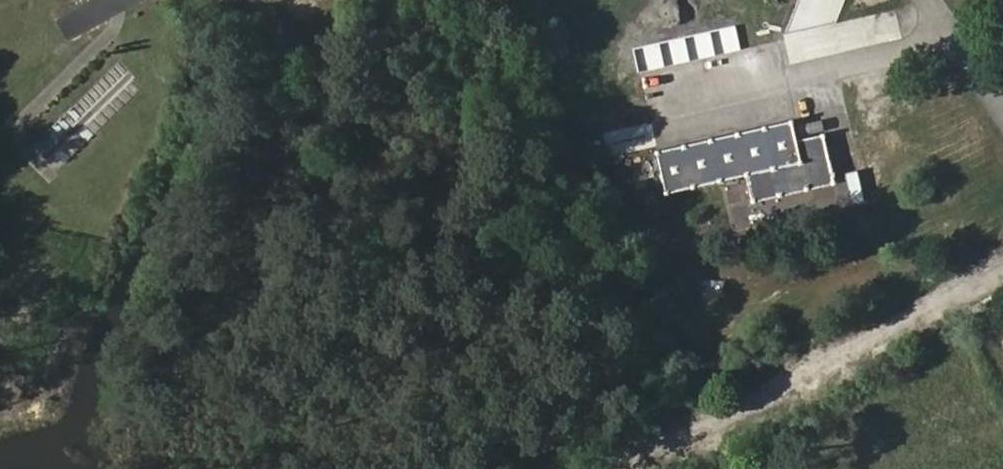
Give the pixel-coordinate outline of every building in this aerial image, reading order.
[(657,151),(666,192),(745,174),(751,201),(832,183),(821,135),(796,141),(791,120),(657,151)]
